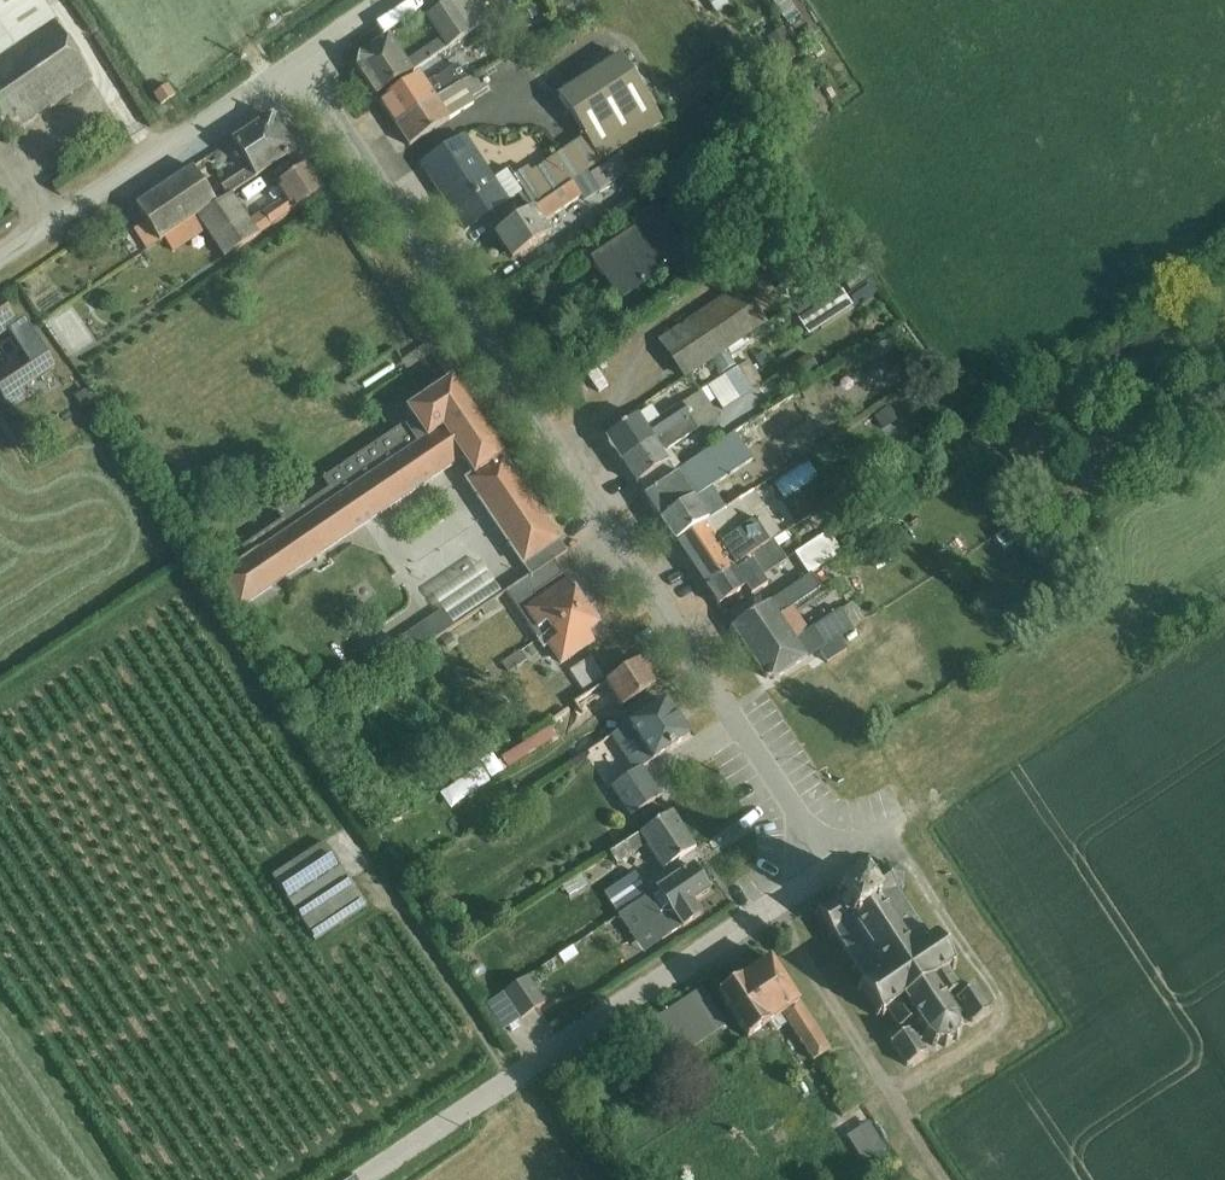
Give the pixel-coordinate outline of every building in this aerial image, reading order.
[(9,140),(92,81),(53,24),(56,22),(41,0),(0,0),(0,127),(9,140)] [(489,23),(475,0),(452,0),(426,18),(441,40),(405,64),(388,38),(358,57),(355,68),(376,98),(470,36),(489,23)] [(717,17),(730,8),(725,0),(705,0),(717,17)] [(489,23),(470,36),(476,46),(498,32),(513,22),(506,12),(489,23)] [(620,153),(632,144),(663,124),(619,56),(555,97),(583,139),(531,174),(527,169),(512,179),(507,173),(494,181),(465,137),(421,166),(440,195),(465,232),(509,203),(517,197),(528,214),(585,176),(620,153)] [(395,128),(467,80),(457,66),(435,80),(434,80),(426,85),(420,75),(379,103),(395,128)] [(467,80),(395,128),(409,148),(474,104),(471,99),(489,87),(485,81),(479,85),(473,76),(467,80)] [(167,86),(153,95),(161,107),(174,98),(167,86)] [(227,198),(231,196),(296,151),(275,120),(267,118),(248,132),(244,130),(235,137),(235,140),(231,143),(249,170),(220,188),(227,198)] [(632,144),(620,153),(625,161),(638,153),(632,144)] [(616,159),(588,177),(599,194),(626,175),(616,159)] [(216,205),(196,219),(205,231),(223,259),(323,192),(306,166),(275,187),(283,201),(261,214),(260,214),(249,221),(231,196),(227,198),(216,205)] [(146,224),(159,244),(164,240),(196,219),(216,205),(192,169),(135,207),(146,224)] [(585,176),(528,214),(494,236),(506,254),(513,250),(518,257),(550,236),(543,224),(581,199),(584,203),(597,194),(585,176)] [(638,227),(588,260),(619,304),(688,259),(653,206),(633,220),(638,227)] [(196,219),(164,240),(173,254),(205,231),(196,219)] [(159,244),(146,224),(134,232),(147,251),(159,244)] [(818,232),(766,267),(788,299),(840,264),(818,232)] [(711,363),(725,353),(767,326),(766,325),(740,286),(657,341),(683,381),(711,363)] [(842,292),(797,321),(808,337),(853,308),(842,292)] [(57,351),(81,338),(61,301),(37,314),(57,351)] [(8,336),(19,352),(11,358),(14,362),(0,371),(0,397),(10,412),(29,400),(23,392),(55,369),(23,321),(16,326),(0,302),(0,340),(8,336)] [(725,353),(711,363),(719,377),(734,367),(725,353)] [(809,355),(791,367),(800,379),(817,367),(809,355)] [(355,382),(384,368),(378,356),(349,370),(355,382)] [(1124,363),(1122,367),(1122,371),(1125,375),(1129,377),(1134,377),(1138,374),(1140,370),(1140,365),(1137,362),(1133,359),(1128,360),(1124,363)] [(715,402),(756,374),(748,362),(737,369),(707,388),(715,402)] [(756,374),(715,402),(722,412),(752,393),(751,391),(759,393),(762,383),(756,374)] [(834,375),(805,395),(812,406),(814,404),(820,412),(837,400),(832,392),(841,385),(834,375)] [(530,579),(553,563),(566,554),(558,543),(502,459),(450,383),(405,413),(410,420),(322,480),(329,490),(301,508),(295,498),(275,512),(281,521),(241,548),(247,558),(215,580),(238,614),(461,463),(470,476),(463,481),(521,568),(522,567),(530,579)] [(84,392),(73,399),(86,417),(98,410),(84,392)] [(621,464),(710,405),(701,392),(659,420),(651,409),(605,440),(621,464)] [(785,394),(756,403),(762,425),(791,417),(785,394)] [(710,405),(621,464),(644,498),(682,470),(669,450),(718,418),(710,405)] [(889,407),(874,418),(883,430),(897,419),(889,407)] [(682,470),(644,498),(675,544),(741,500),(733,486),(714,499),(712,497),(710,498),(706,492),(753,463),(746,452),(732,434),(682,470)] [(741,500),(675,544),(704,588),(772,543),(782,537),(752,493),(741,500)] [(1022,523),(997,539),(1005,552),(1030,535),(1022,523)] [(809,577),(811,576),(844,554),(829,531),(793,554),(809,577)] [(772,543),(704,588),(717,608),(745,589),(751,598),(767,587),(762,579),(786,562),(772,543)] [(553,563),(530,579),(506,595),(536,641),(587,607),(574,589),(568,580),(566,582),(553,563)] [(442,610),(453,628),(501,594),(480,564),(433,597),(442,610)] [(811,576),(809,577),(731,629),(766,680),(774,682),(818,652),(826,664),(847,651),(839,640),(853,630),(866,622),(853,604),(840,612),(839,611),(807,632),(792,609),(820,589),(811,576)] [(587,607),(536,641),(542,651),(546,648),(560,668),(595,645),(588,635),(600,627),(597,622),(600,620),(592,609),(589,610),(587,607)] [(453,628),(442,610),(402,638),(414,655),(453,628)] [(617,648),(597,662),(603,671),(623,657),(617,648)] [(520,652),(501,665),(502,667),(507,675),(527,662),(520,652)] [(590,658),(569,672),(584,694),(605,680),(590,658)] [(638,662),(574,706),(581,717),(612,697),(620,710),(654,687),(638,662)] [(665,702),(611,739),(633,774),(610,789),(630,819),(661,798),(642,770),(655,761),(672,750),(689,739),(665,702)] [(671,814),(609,855),(616,866),(646,847),(663,872),(695,850),(671,814)] [(296,915),(348,880),(324,844),(271,878),(296,915)] [(902,1036),(890,1044),(906,1068),(927,1054),(918,1043),(926,1038),(934,1045),(945,1045),(955,1039),(959,1028),(956,1019),(964,1014),(970,1024),(991,1010),(975,987),(959,996),(956,991),(960,989),(948,972),(954,968),(934,937),(928,941),(898,893),(903,890),(904,882),(897,872),(899,870),(897,868),(895,871),(887,869),(887,866),(885,867),(886,869),(882,872),(879,867),(877,869),(879,872),(866,881),(865,880),(860,883),(857,878),(854,881),(857,886),(841,896),(838,891),(834,893),(838,899),(833,902),(834,903),(820,912),(818,909),(816,911),(818,914),(815,916),(816,918),(819,916),(832,934),(829,936),(830,939),(834,936),(867,984),(864,986),(861,983),(858,985),(861,988),(857,990),(860,994),(863,992),(878,1014),(874,1016),(876,1019),(880,1017),(882,1020),(885,1018),(883,1014),(886,1012),(897,1029),(902,1036)] [(645,897),(621,913),(617,915),(630,935),(634,941),(638,939),(630,926),(655,909),(663,922),(672,916),(681,928),(681,929),(700,917),(692,905),(708,893),(701,882),(703,878),(699,872),(694,872),(692,868),(645,897)] [(580,877),(562,889),(568,898),(586,886),(580,877)] [(348,880),(296,915),(295,915),(313,942),(367,906),(348,880)] [(621,913),(645,897),(637,883),(611,898),(621,913)] [(769,961),(718,995),(747,1040),(767,1027),(771,1033),(776,1034),(787,1026),(812,1063),(829,1052),(769,961)] [(503,995),(520,1020),(545,1003),(527,976),(501,993),(503,995)] [(639,1053),(619,1067),(635,1089),(725,1028),(701,991),(630,1039),(635,1046),(639,1053)] [(902,1036),(897,1029),(886,1037),(890,1044),(902,1036)] [(639,1053),(635,1046),(615,1059),(619,1067),(639,1053)] [(855,1090),(832,1104),(842,1118),(864,1104),(855,1090)] [(868,1124),(845,1138),(863,1165),(886,1149),(868,1124)]
